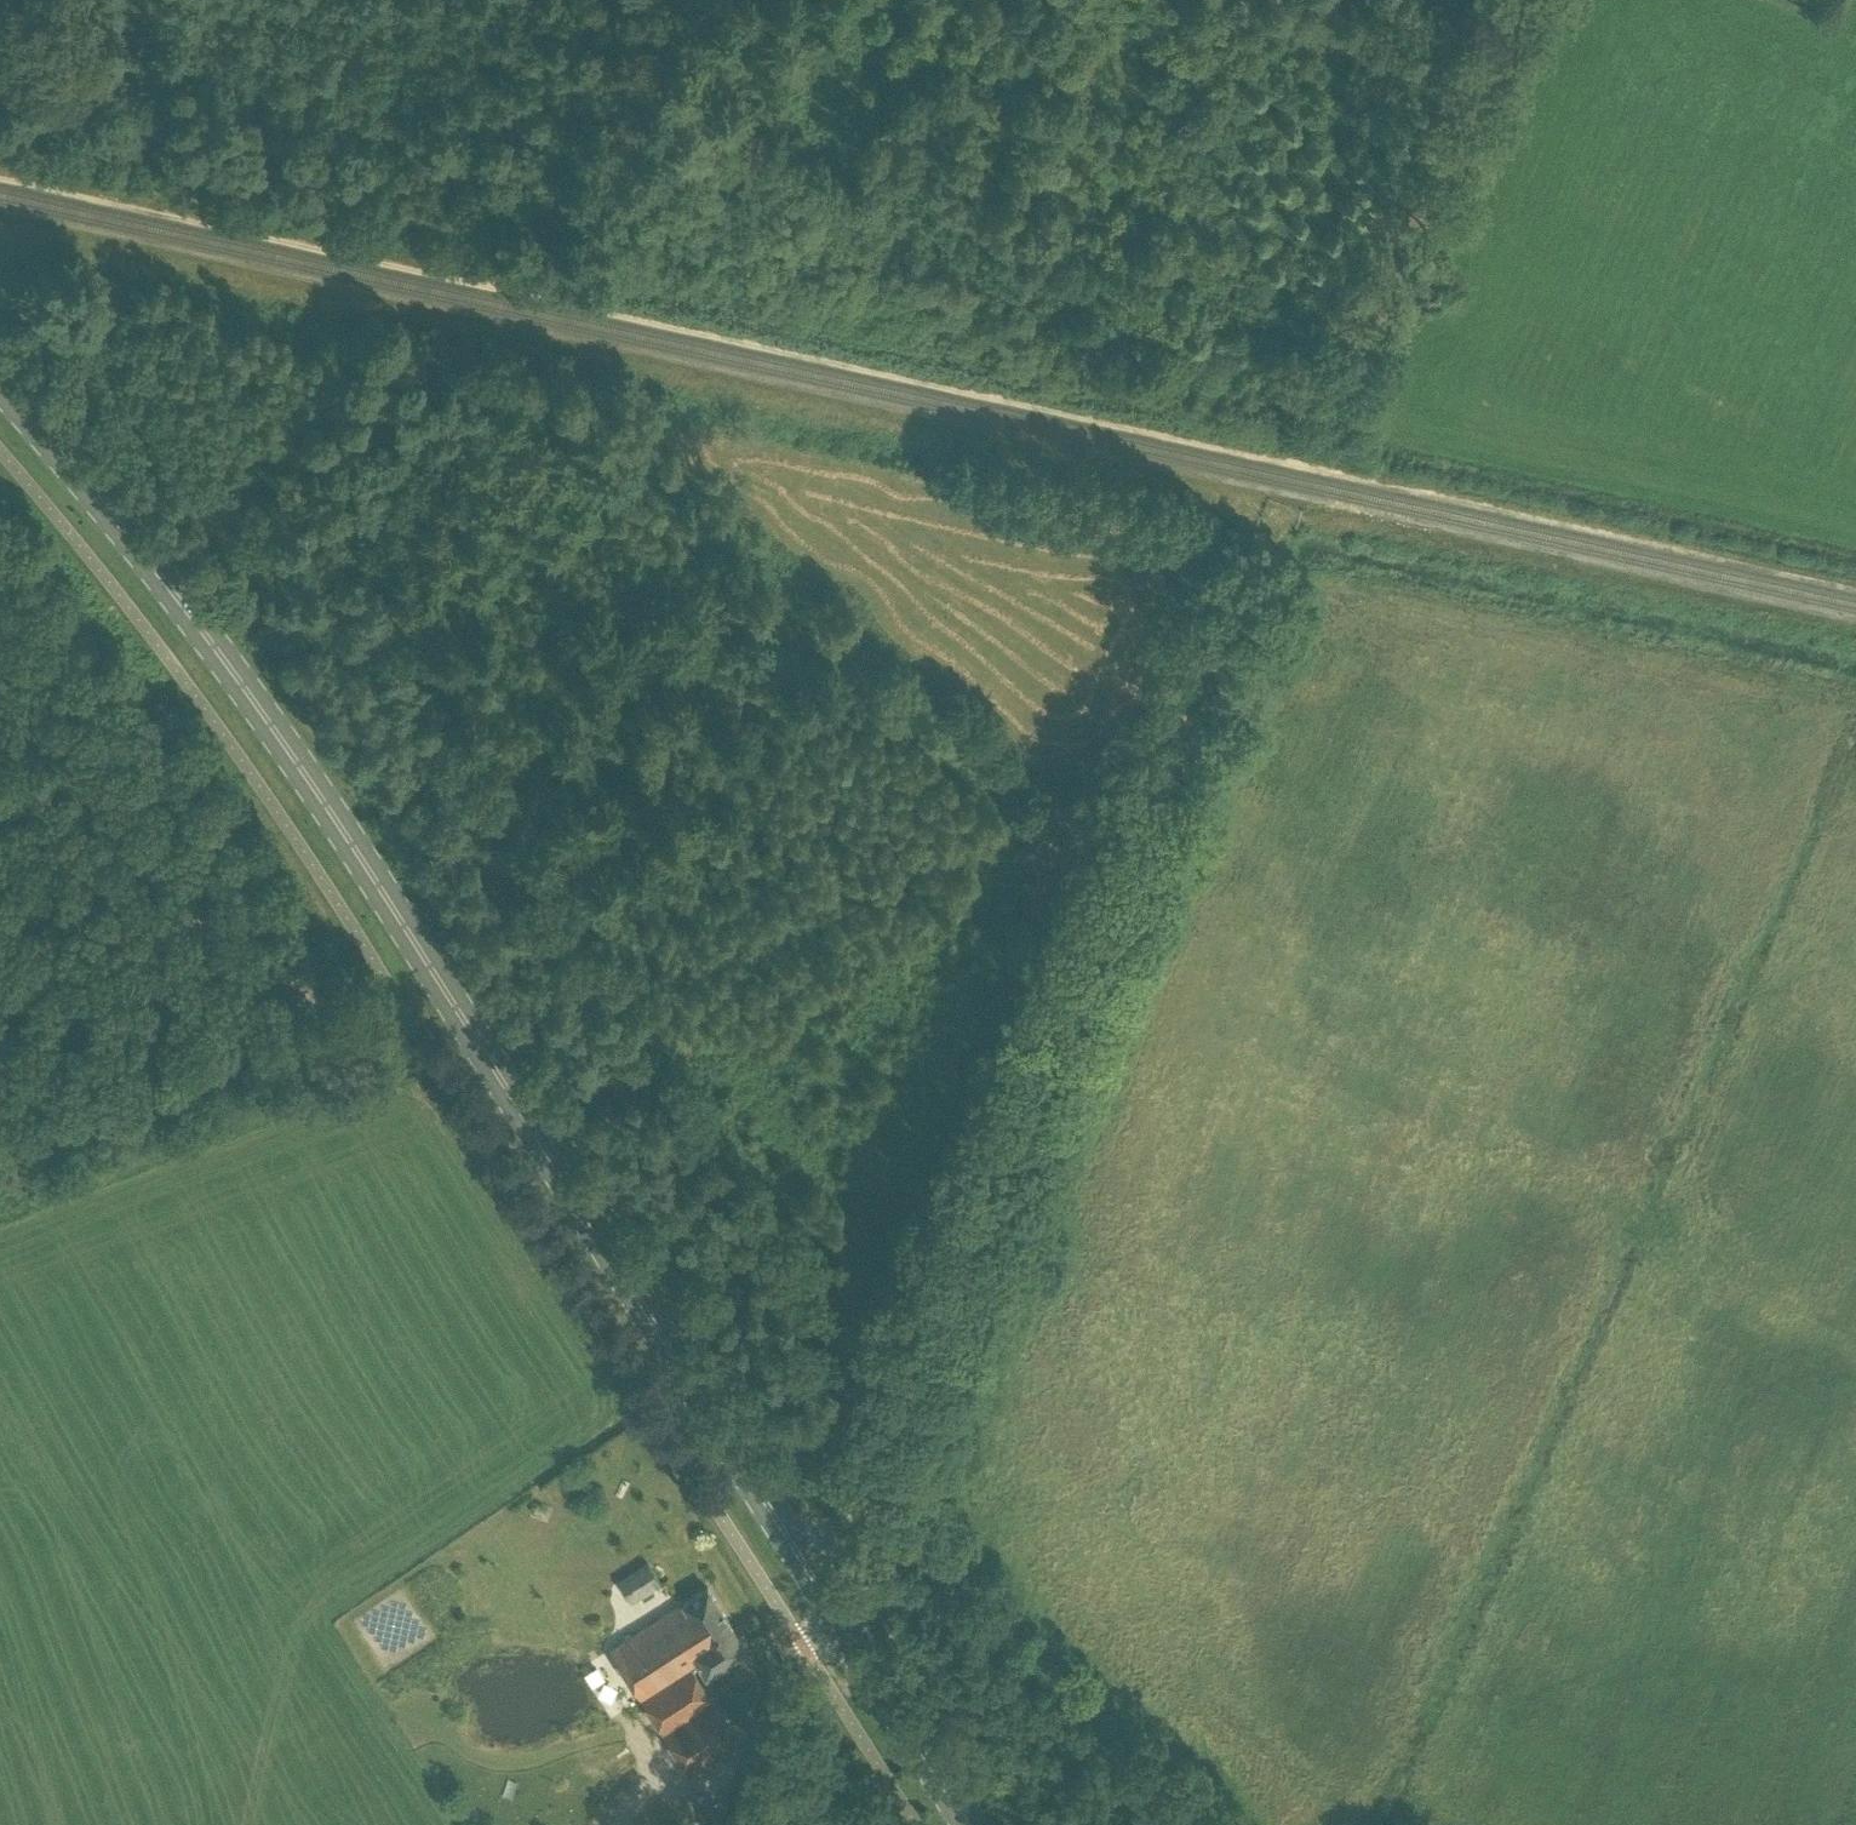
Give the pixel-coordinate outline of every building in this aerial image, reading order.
[(661,1582),(647,1561),(617,1581),(631,1602),(661,1582)] [(706,1676),(745,1651),(709,1587),(611,1650),(690,1775),(738,1744),(690,1668),(698,1663),(706,1676)]
